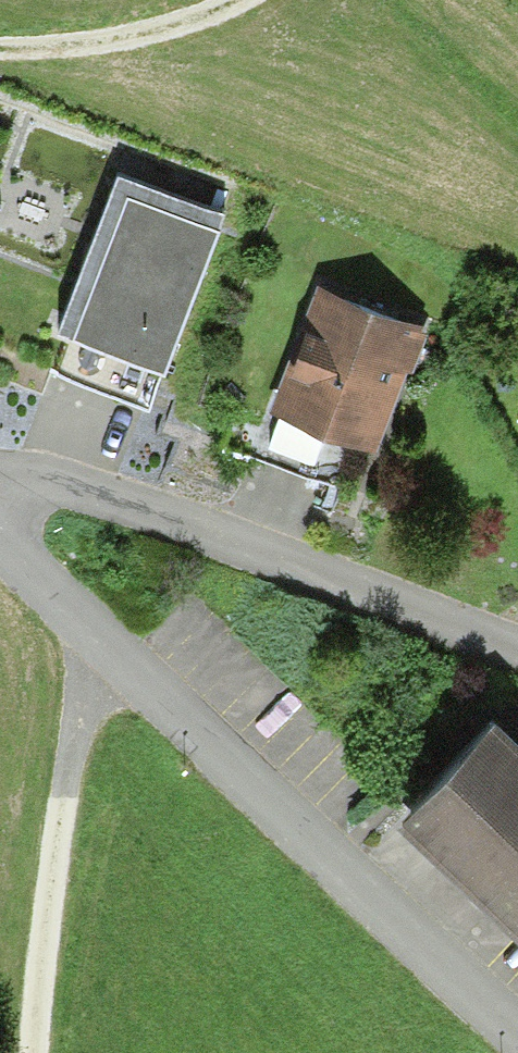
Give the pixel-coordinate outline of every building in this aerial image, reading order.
[(121,166),(64,319),(69,321),(53,365),(150,400),(166,355),(172,362),(230,207),(121,166)] [(431,320),(322,279),(276,403),(376,440),(405,363),(413,366),(431,320)] [(517,901),(517,709),(495,686),(399,784),(517,901)]
